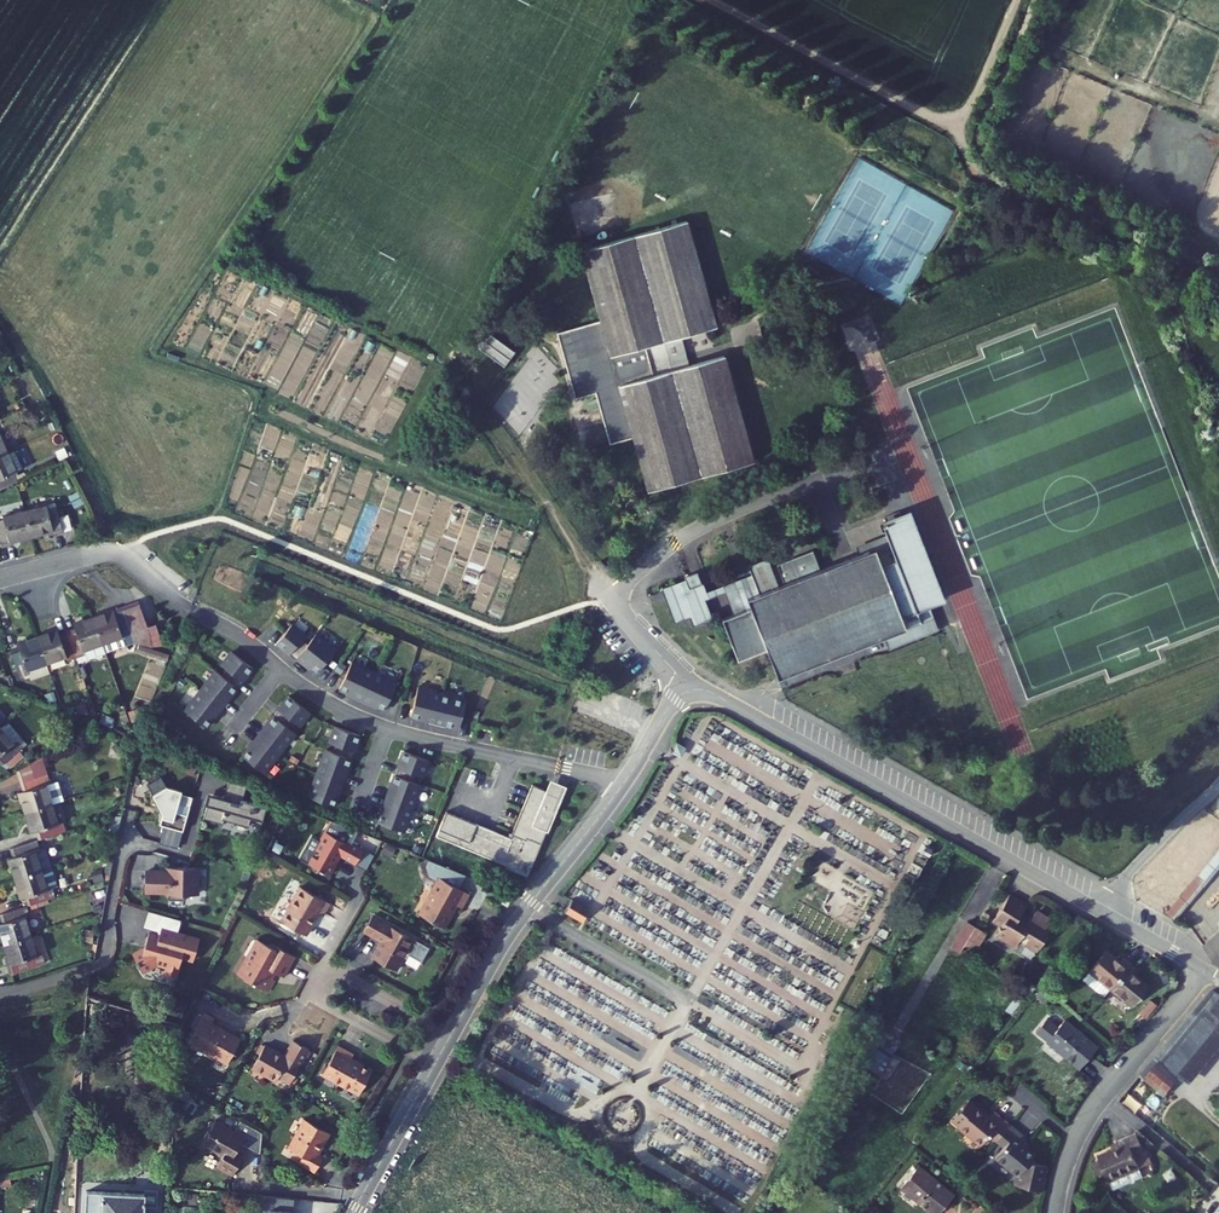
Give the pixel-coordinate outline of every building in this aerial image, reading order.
[(715,325),(686,220),(581,249),(601,321),(557,333),(573,391),(601,384),(603,390),(595,392),(596,393),(609,445),(634,438),(648,490),(753,461),(724,356),(688,366),(680,335),(715,325)] [(601,384),(573,391),(575,399),(596,393),(595,392),(603,390),(601,384)] [(8,452),(0,434),(0,455),(8,452)] [(8,452),(0,455),(0,490),(19,481),(15,473),(23,469),(15,451),(9,454),(8,452)] [(63,532),(56,506),(48,508),(47,504),(25,510),(32,537),(50,532),(51,535),(63,532)] [(32,537),(25,510),(3,515),(4,519),(0,520),(0,541),(2,548),(14,545),(13,541),(32,537)] [(62,526),(70,525),(68,513),(60,514),(62,526)] [(736,659),(764,649),(776,678),(883,636),(888,647),(924,634),(918,618),(920,617),(918,611),(928,608),(939,603),(907,519),(898,522),(895,516),(884,520),(886,525),(882,526),(891,547),(876,553),(875,548),(820,569),(812,549),(776,563),(779,571),(774,573),(767,557),(748,564),(755,583),(749,586),(747,582),(724,591),(733,614),(721,618),(736,659)] [(600,559),(596,563),(603,570),(612,570),(612,566),(605,566),(600,559)] [(684,576),(686,581),(697,576),(695,572),(684,576)] [(689,613),(693,622),(708,617),(701,599),(700,597),(704,596),(703,592),(697,576),(686,581),(687,584),(681,587),(680,583),(664,589),(675,618),(689,613)] [(700,597),(701,599),(719,592),(719,585),(703,592),(704,596),(700,597)] [(139,602),(122,607),(133,638),(154,644),(146,622),(140,605),(139,602)] [(122,607),(94,617),(106,652),(134,642),(133,638),(122,607)] [(936,629),(928,608),(918,611),(920,617),(918,618),(924,634),(936,629)] [(75,628),(66,631),(76,658),(85,655),(87,660),(106,653),(106,652),(94,617),(73,625),(75,628)] [(155,619),(146,622),(154,644),(163,641),(155,619)] [(319,673),(337,650),(317,634),(309,644),(303,640),(306,636),(293,625),(277,645),(304,666),(306,663),(319,673)] [(57,630),(38,637),(47,664),(66,657),(68,661),(76,658),(66,631),(59,634),(57,630)] [(19,648),(10,651),(20,678),(29,675),(30,680),(51,673),(47,664),(38,637),(18,644),(19,648)] [(254,669),(233,653),(222,667),(228,671),(223,677),(217,672),(207,686),(213,690),(203,703),(197,699),(186,712),(208,729),(254,669)] [(387,710),(399,683),(354,662),(341,689),(356,696),(355,699),(371,706),(372,703),(387,710)] [(207,686),(197,699),(203,703),(213,690),(207,686)] [(449,726),(462,729),(469,699),(421,687),(413,717),(429,721),(428,724),(448,729),(449,726)] [(301,727),(312,713),(291,697),(245,757),(267,774),(277,760),(271,755),(281,743),(287,747),(297,733),(291,729),(296,723),(301,727)] [(336,807),(362,736),(337,726),(331,743),(338,745),(335,752),(328,750),(322,766),(329,768),(324,784),(317,781),(311,797),(336,807)] [(0,728),(0,764),(2,766),(23,748),(17,741),(14,743),(0,728)] [(277,760),(287,747),(281,743),(271,755),(277,760)] [(685,748),(676,743),(671,750),(680,756),(685,748)] [(431,761),(406,752),(380,823),(406,832),(412,816),(405,813),(410,798),(417,801),(423,785),(416,782),(419,775),(425,777),(431,761)] [(47,771),(42,756),(16,765),(21,779),(47,771)] [(322,766),(317,781),(324,784),(329,768),(322,766)] [(48,774),(21,782),(24,791),(19,792),(25,812),(53,803),(65,800),(60,781),(51,784),(48,774)] [(248,785),(231,778),(225,798),(216,795),(213,805),(209,804),(205,818),(224,824),(226,819),(250,826),(251,821),(263,825),(268,807),(244,800),(248,785)] [(535,785),(513,839),(449,812),(439,837),(509,866),(508,868),(530,878),(563,797),(535,785)] [(161,825),(183,831),(193,797),(181,794),(182,791),(167,787),(153,795),(161,809),(164,814),(161,825)] [(412,816),(417,801),(410,798),(405,813),(412,816)] [(59,823),(53,803),(25,812),(32,832),(36,831),(39,839),(66,831),(63,822),(59,823)] [(345,843),(325,832),(308,863),(329,875),(336,863),(334,861),(336,857),(338,859),(340,856),(355,865),(363,849),(346,840),(345,843)] [(40,849),(37,839),(10,848),(13,857),(9,858),(15,878),(50,867),(45,851),(42,849),(40,849)] [(1170,912),(1179,919),(1218,872),(1218,853),(1170,912)] [(459,888),(466,875),(429,860),(424,869),(439,877),(419,914),(445,927),(453,913),(451,913),(456,903),(463,907),(470,894),(459,888)] [(50,867),(15,878),(22,898),(26,897),(28,905),(55,896),(53,888),(57,887),(50,867)] [(196,867),(178,867),(178,870),(170,870),(170,871),(145,871),(145,884),(143,884),(143,890),(160,890),(160,892),(169,892),(169,899),(185,899),(185,894),(196,894),(196,867)] [(331,904),(301,886),(281,921),(306,935),(314,922),(312,921),(318,911),(324,915),(331,904)] [(512,900),(506,897),(503,904),(509,907),(512,900)] [(1028,907),(1013,898),(998,921),(1004,925),(1002,929),(998,936),(1016,948),(1020,941),(1039,952),(1051,933),(1033,921),(1030,925),(1027,923),(1028,921),(1028,920),(1027,918),(1023,915),(1028,907)] [(591,911),(574,900),(566,912),(583,922),(591,911)] [(0,923),(0,928),(5,943),(31,935),(25,916),(30,915),(27,905),(0,913),(3,922),(0,923)] [(181,919),(163,914),(158,931),(160,932),(159,935),(148,932),(146,940),(148,941),(146,947),(133,954),(142,970),(154,964),(154,961),(166,965),(163,974),(176,978),(180,964),(179,963),(181,956),(193,959),(199,939),(177,933),(181,919)] [(429,946),(372,915),(363,931),(381,940),(372,956),(395,969),(403,956),(407,958),(409,954),(421,961),(429,946)] [(969,922),(953,949),(961,954),(968,941),(977,927),(969,922)] [(977,927),(968,941),(974,944),(976,955),(982,954),(980,944),(987,933),(977,927)] [(1205,946),(1218,962),(1218,934),(1205,946)] [(37,955),(31,935),(5,943),(11,963),(8,964),(10,973),(13,972),(45,962),(42,953),(37,955)] [(268,945),(257,939),(237,974),(268,991),(274,980),(271,978),(270,976),(273,971),(283,976),(294,955),(270,942),(268,945)] [(1120,962),(1107,951),(1089,972),(1090,973),(1083,981),(1104,998),(1110,991),(1132,964),(1124,958),(1120,962)] [(1139,970),(1132,964),(1110,991),(1132,1008),(1149,986),(1135,975),(1139,970)] [(106,998),(107,987),(88,985),(87,995),(106,998)] [(1213,989),(1141,1076),(1166,1096),(1180,1079),(1184,1083),(1186,1081),(1218,1040),(1218,993),(1213,989)] [(1151,1001),(1140,1014),(1146,1018),(1156,1006),(1151,1001)] [(215,1017),(204,1012),(188,1041),(227,1063),(241,1039),(229,1033),(227,1036),(223,1034),(225,1031),(211,1023),(215,1017)] [(1038,1035),(1080,1069),(1097,1048),(1065,1021),(1059,1029),(1049,1021),(1038,1035)] [(285,1055),(265,1044),(252,1067),(277,1081),(279,1077),(290,1083),(310,1049),(294,1040),(285,1055)] [(1186,1081),(1191,1086),(1218,1052),(1218,1040),(1186,1081)] [(354,1054),(341,1046),(329,1068),(334,1072),(333,1075),(342,1080),(340,1082),(360,1093),(373,1069),(360,1063),(359,1065),(351,1060),(354,1054)] [(334,1072),(329,1068),(326,1073),(340,1082),(342,1080),(333,1075),(334,1072)] [(977,1108),(959,1129),(981,1147),(990,1137),(997,1144),(1011,1127),(996,1113),(991,1119),(977,1108)] [(330,1132),(306,1118),(290,1147),(303,1155),(299,1162),(315,1171),(323,1156),(318,1153),(330,1132)] [(234,1132),(215,1121),(202,1144),(221,1156),(216,1165),(233,1174),(242,1157),(234,1153),(240,1144),(259,1155),(261,1134),(240,1122),(234,1132)] [(1027,1140),(1011,1127),(997,1144),(1004,1150),(996,1160),(1018,1178),(1036,1157),(1022,1146),(1027,1140)] [(1101,1162),(1092,1166),(1097,1177),(1105,1173),(1109,1182),(1110,1182),(1114,1190),(1142,1178),(1139,1169),(1148,1165),(1135,1134),(1116,1143),(1118,1148),(1098,1157),(1101,1162)] [(918,1168),(901,1189),(930,1212),(940,1212),(953,1197),(918,1168)] [(158,1190),(146,1190),(145,1193),(86,1190),(85,1212),(145,1212),(145,1205),(157,1206),(158,1190)] [(262,1195),(261,1212),(292,1212),(292,1209),(275,1208),(276,1196),(262,1195)] [(293,1198),(276,1196),(275,1208),(292,1209),(293,1198)]
